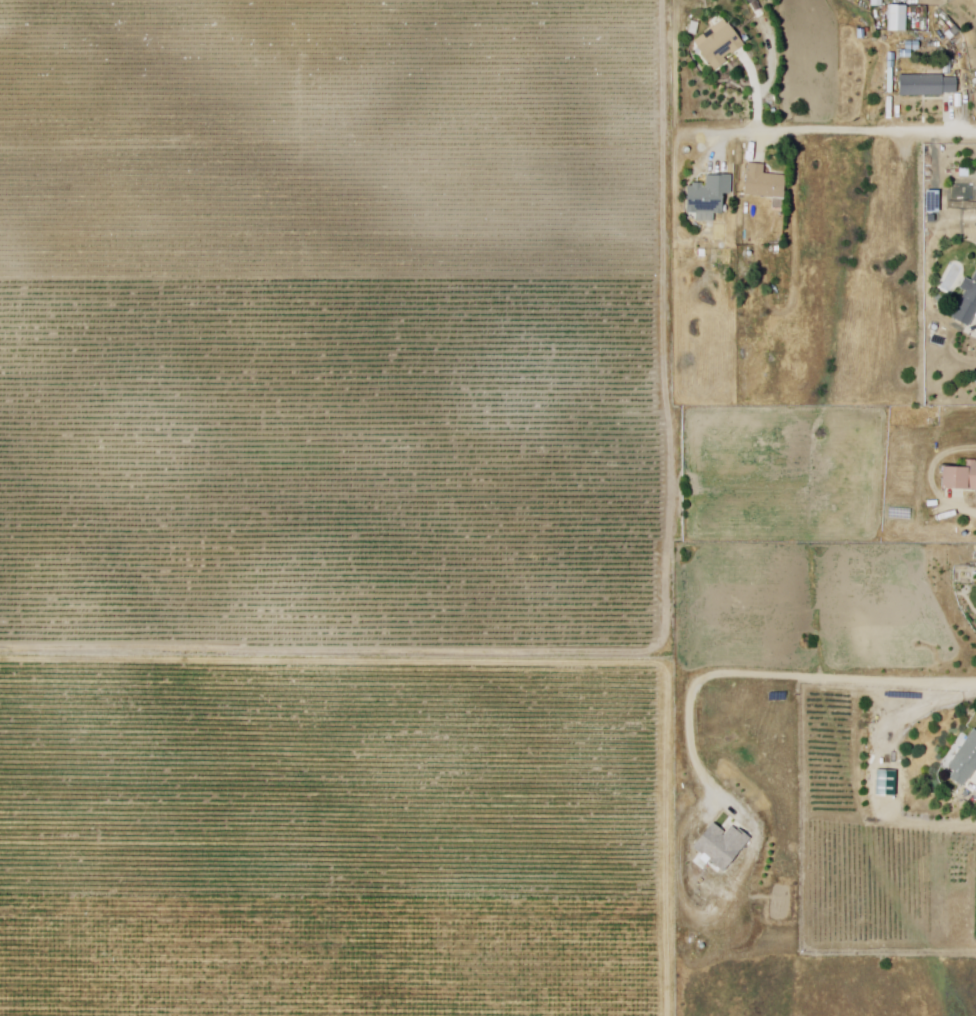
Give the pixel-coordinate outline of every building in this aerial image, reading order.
[(890,8),(910,9),(910,35),(890,34),(890,8)] [(707,39),(715,33),(711,27),(723,17),(744,44),(726,58),(731,63),(718,74),(693,43),(704,35),(707,39)] [(902,76),(901,100),(947,100),(947,95),(958,95),(958,81),(945,81),(945,77),(902,76)] [(750,166),(768,168),(768,176),(790,179),(783,247),(763,245),(765,221),(745,219),(750,166)] [(732,177),(733,198),(724,198),(725,219),(716,219),(716,224),(700,224),(700,215),(690,215),(690,190),(694,190),(694,184),(703,184),(703,190),(708,190),(708,177),(732,177)] [(974,284),(975,280),(975,324),(969,336),(950,325),(967,295),(960,291),(967,280),(974,284)] [(968,463),(975,463),(975,494),(945,494),(945,474),(968,474),(968,463)] [(948,767),(975,729),(975,771),(964,786),(949,776),(953,770),(948,767)] [(712,821),(694,847),(729,871),(753,837),(734,823),(728,832),(712,821)]
